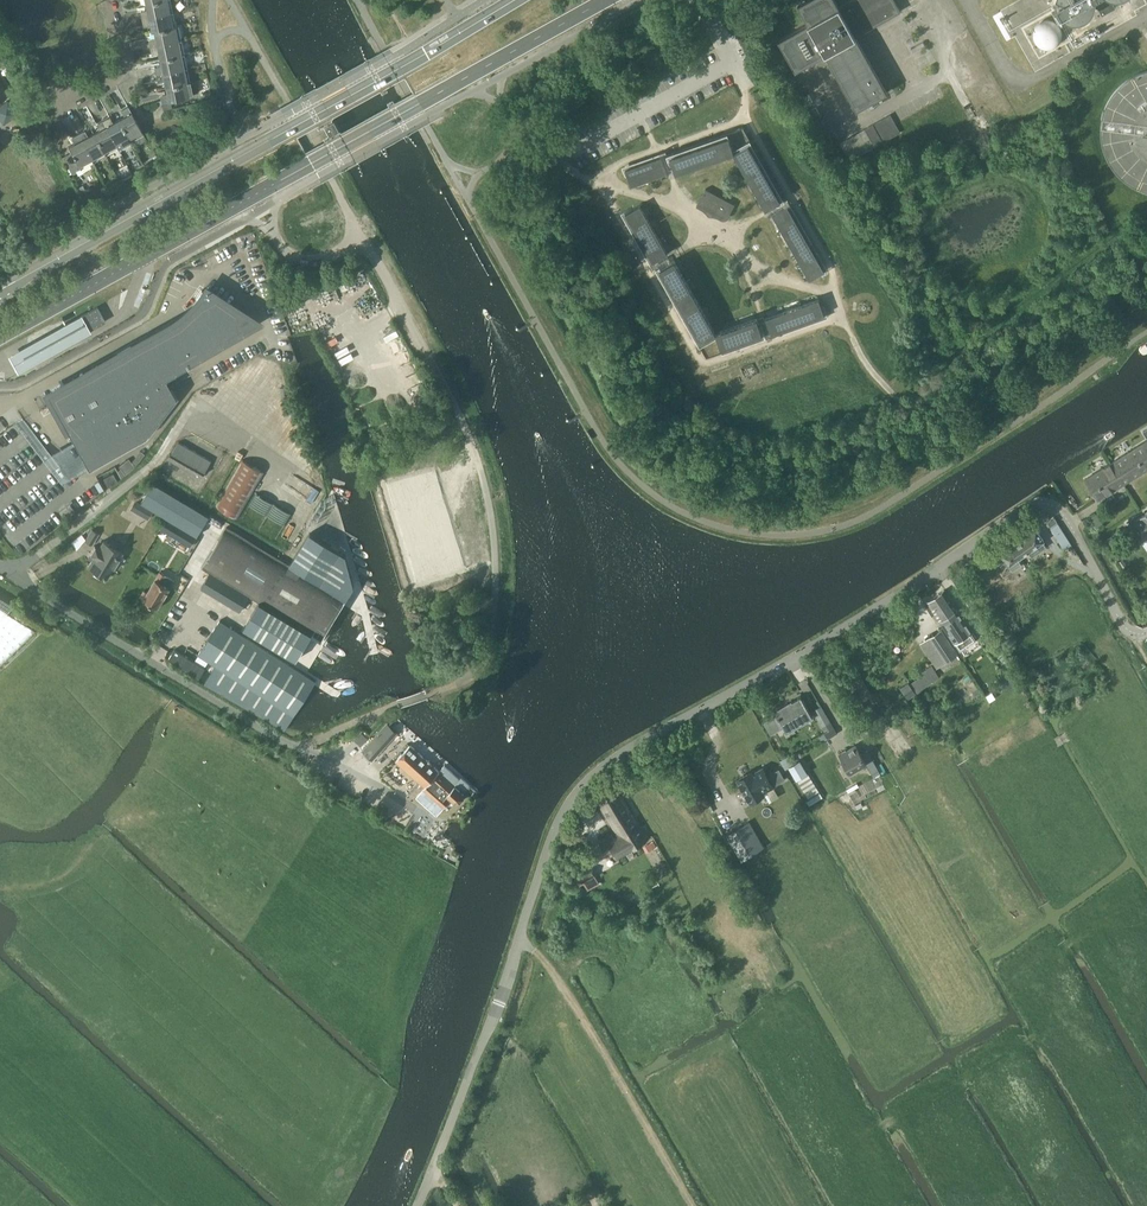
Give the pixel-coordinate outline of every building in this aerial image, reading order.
[(145,3),(146,11),(140,12),(141,18),(172,11),(170,0),(158,0),(145,3)] [(1095,7),(1094,1),(1094,0),(1056,0),(1056,6),(1057,12),(1061,18),(1066,22),(1071,24),(1078,24),(1084,22),(1089,19),(1093,14),(1095,7)] [(172,11),(141,18),(142,23),(149,22),(151,31),(153,30),(175,26),(175,25),(172,11)] [(153,30),(155,39),(148,40),(149,46),(181,39),(178,25),(175,25),(175,26),(153,30)] [(181,39),(149,46),(151,52),(157,50),(159,58),(183,53),(181,42),(187,40),(187,38),(181,39)] [(183,53),(159,58),(161,67),(154,69),(155,74),(186,67),(183,53)] [(186,67),(155,74),(157,79),(163,78),(165,86),(189,81),(186,67)] [(1141,74),(1134,77),(1127,81),(1121,85),(1116,91),(1111,96),(1106,103),(1103,110),(1100,117),(1099,124),(1098,132),(1098,139),(1099,147),(1101,154),(1104,162),(1108,168),(1112,174),(1117,180),(1123,185),(1129,189),(1136,193),(1143,195),(1146,196),(1146,73),(1141,74)] [(189,81),(165,86),(167,95),(160,96),(161,102),(192,96),(189,81)] [(12,118),(17,115),(7,100),(0,105),(0,121),(2,124),(12,118)] [(126,115),(119,119),(130,140),(143,133),(128,105),(122,108),(126,115)] [(890,114),(865,129),(875,147),(900,132),(896,124),(890,114)] [(130,140),(119,119),(111,123),(107,117),(103,119),(118,147),(130,140)] [(118,147),(103,119),(98,122),(101,128),(94,132),(105,154),(118,147)] [(756,150),(753,144),(751,141),(747,133),(745,131),(743,127),(728,135),(734,152),(738,160),(753,151),(756,150)] [(82,130),(78,133),(93,161),(105,154),(94,132),(86,137),(82,130)] [(93,161),(78,133),(73,136),(76,142),(68,146),(72,153),(62,158),(71,173),(90,163),(91,167),(95,165),(93,161)] [(670,156),(676,173),(734,152),(728,135),(670,156)] [(781,200),(753,151),(738,160),(766,209),(781,200)] [(660,156),(625,169),(631,185),(666,173),(660,156)] [(731,202),(705,189),(698,204),(722,217),(731,202)] [(668,254),(640,205),(625,213),(653,262),(668,254)] [(787,206),(773,214),(809,279),(824,270),(787,206)] [(711,324),(674,260),(660,268),(696,333),(711,324)] [(51,403),(52,403),(80,454),(87,467),(144,435),(174,396),(164,377),(244,333),(239,324),(235,319),(231,313),(226,308),(222,303),(217,299),(211,294),(204,290),(201,296),(197,301),(192,307),(187,312),(182,316),(177,320),(171,324),(154,333),(148,337),(117,354),(93,367),(98,376),(51,403)] [(824,315),(819,298),(766,318),(772,333),(824,315)] [(80,317),(88,331),(105,322),(97,307),(80,317)] [(88,332),(80,317),(79,315),(9,354),(18,371),(88,332)] [(721,348),(763,335),(756,317),(716,332),(721,348)] [(721,348),(716,332),(711,324),(696,333),(693,334),(697,340),(698,343),(703,350),(704,353),(707,357),(721,348)] [(1085,479),(1098,499),(1146,468),(1146,440),(1085,479)] [(210,460),(187,447),(178,442),(168,459),(201,478),(210,460)] [(237,517),(253,489),(264,472),(243,460),(216,505),(237,517)] [(103,478),(108,487),(117,482),(113,473),(103,478)] [(436,473),(402,484),(406,497),(440,486),(436,473)] [(154,482),(142,502),(198,536),(210,515),(154,482)] [(443,498),(410,508),(413,521),(447,509),(443,498)] [(136,501),(131,509),(148,519),(153,511),(136,501)] [(70,505),(60,513),(64,519),(74,511),(70,505)] [(1129,524),(1141,541),(1146,537),(1146,511),(1129,524)] [(1072,545),(1054,517),(1047,522),(1051,527),(1050,528),(1064,549),(1072,545)] [(166,519),(160,529),(190,546),(196,536),(166,519)] [(451,521),(416,532),(420,545),(455,534),(451,521)] [(210,573),(201,588),(210,593),(240,611),(249,595),(259,602),(244,628),(245,628),(297,659),(312,634),(321,640),(332,623),(343,604),(354,585),(346,555),(310,532),(290,565),(283,561),(227,527),(202,568),(210,573)] [(1044,541),(1036,529),(1018,541),(1027,553),(1028,552),(1032,557),(1046,547),(1043,542),(1044,541)] [(90,530),(84,542),(91,546),(98,534),(90,530)] [(1116,532),(1107,538),(1117,552),(1126,546),(1116,532)] [(94,556),(88,567),(106,577),(121,552),(103,541),(99,548),(95,545),(90,554),(94,556)] [(1018,559),(1027,553),(1018,541),(1001,553),(1006,561),(1001,565),(1003,569),(1008,565),(1012,571),(1021,564),(1018,559)] [(458,546),(424,556),(427,569),(462,558),(458,546)] [(989,560),(984,554),(976,560),(981,566),(989,560)] [(144,590),(140,597),(158,607),(174,580),(159,571),(147,592),(144,590)] [(945,590),(924,604),(928,610),(932,616),(934,614),(941,624),(959,611),(945,590)] [(4,659),(34,630),(6,612),(12,606),(13,605),(0,597),(0,664),(4,659)] [(959,611),(941,624),(954,643),(960,651),(976,640),(971,632),(972,631),(959,611)] [(220,621),(199,654),(216,666),(295,715),(302,704),(313,686),(316,682),(220,621)] [(920,644),(930,659),(936,669),(958,654),(941,629),(920,644)] [(174,651),(169,660),(196,675),(201,666),(174,651)] [(916,693),(940,677),(932,665),(921,673),(923,674),(909,684),(908,682),(900,688),(907,699),(916,694),(916,693)] [(295,715),(216,666),(205,684),(284,733),(295,715)] [(1020,681),(1021,680),(1012,666),(1004,671),(1013,685),(1014,685),(1020,681)] [(775,715),(764,721),(771,734),(783,726),(787,732),(813,718),(801,697),(792,702),(791,701),(788,703),(773,711),(775,715)] [(821,705),(812,710),(825,732),(834,727),(821,705)] [(387,724),(362,751),(372,760),(397,733),(387,724)] [(825,732),(825,733),(828,739),(838,733),(834,727),(825,732)] [(419,785),(419,786),(423,789),(416,797),(436,815),(450,799),(454,802),(459,802),(463,798),(463,792),(470,785),(461,777),(460,779),(445,764),(439,771),(410,745),(396,761),(421,783),(419,785)] [(840,753),(839,754),(849,773),(865,764),(873,777),(879,773),(867,751),(860,755),(855,746),(841,754),(840,753)] [(789,755),(780,760),(785,769),(794,764),(789,755)] [(795,765),(790,768),(795,777),(797,781),(809,801),(806,802),(809,806),(822,798),(808,774),(801,761),(795,765)] [(750,800),(763,794),(762,792),(785,779),(779,770),(767,776),(763,769),(752,775),(752,774),(739,781),(750,800)] [(615,784),(595,796),(617,834),(600,844),(606,855),(611,851),(615,858),(647,840),(615,784)] [(859,787),(857,784),(847,790),(848,793),(859,787)] [(744,823),(727,834),(728,836),(741,858),(742,859),(759,849),(759,848),(744,823)] [(597,861),(597,860),(591,851),(585,856),(591,865),(597,861)] [(594,876),(589,867),(574,876),(579,885),(583,883),(594,876)]
